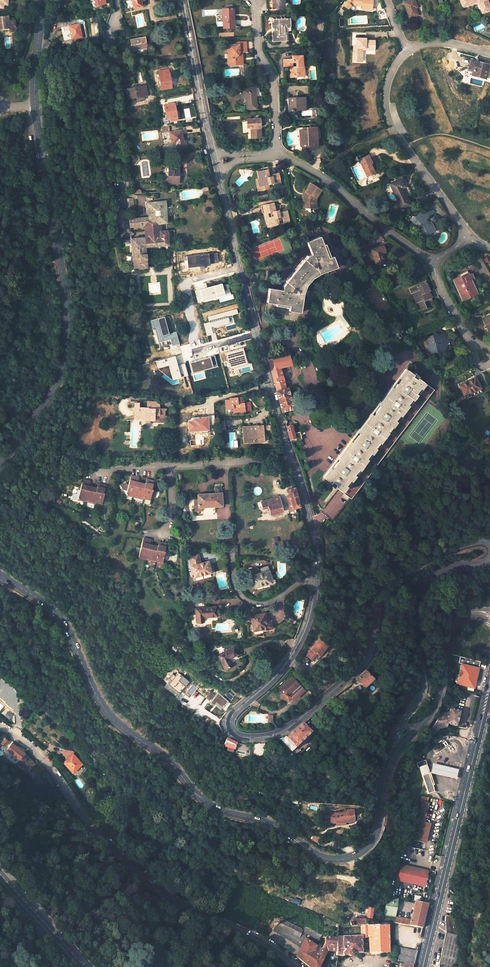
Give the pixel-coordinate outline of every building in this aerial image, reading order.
[(131,0),(126,2),(128,8),(133,7),(133,8),(142,6),(141,0),(131,0)] [(373,0),(351,0),(350,2),(362,4),(362,8),(372,9),(373,0)] [(415,0),(408,0),(403,1),(409,17),(418,14),(415,7),(417,7),(415,0)] [(486,0),(476,0),(477,1),(481,12),(489,9),(486,0)] [(234,6),(223,6),(224,26),(235,25),(234,6)] [(0,17),(0,29),(9,28),(9,32),(15,31),(14,20),(8,21),(7,16),(0,17)] [(271,20),(272,40),(286,39),(286,33),(284,33),(284,23),(286,23),(286,24),(287,25),(288,25),(289,24),(290,23),(289,16),(273,17),(273,20),(271,20)] [(83,36),(80,18),(67,20),(68,25),(70,25),(72,38),(83,36)] [(145,38),(130,40),(132,50),(147,48),(145,38)] [(366,38),(356,38),(356,45),(354,45),(353,61),(360,61),(360,48),(366,48),(366,47),(375,47),(375,40),(366,40),(366,38)] [(241,62),(241,50),(243,50),(247,50),(247,40),(236,40),(236,42),(228,43),(229,56),(230,56),(230,62),(236,62),(241,62)] [(375,47),(366,47),(366,48),(360,48),(360,61),(362,61),(363,50),(375,50),(375,47)] [(305,68),(304,64),(303,64),(302,59),(304,59),(304,54),(293,55),(293,57),(284,58),(284,65),(290,65),(291,73),(294,73),(294,75),(303,74),(303,69),(305,68)] [(487,64),(469,60),(466,69),(471,70),(470,73),(484,77),(487,64)] [(168,69),(158,71),(161,89),(172,87),(168,69)] [(146,85),(128,88),(129,98),(136,97),(143,96),(148,95),(146,85)] [(247,95),(248,103),(248,107),(259,106),(259,102),(257,102),(257,94),(261,93),(262,93),(262,89),(260,89),(260,85),(256,85),(244,86),(244,95),(247,95)] [(307,107),(306,95),(289,96),(290,108),(307,107)] [(174,103),(164,104),(167,118),(170,118),(171,121),(177,120),(174,103)] [(248,125),(251,125),(252,135),(262,135),(261,116),(247,117),(248,125)] [(321,144),(320,124),(308,125),(308,127),(303,127),(301,128),(302,143),(306,143),(312,143),(313,145),(321,144)] [(184,146),(181,130),(169,132),(170,137),(165,138),(167,149),(177,147),(184,146)] [(357,157),(366,174),(374,170),(369,161),(371,160),(367,153),(357,157)] [(179,183),(179,164),(170,164),(170,168),(169,168),(169,183),(179,183)] [(262,187),(269,186),(268,183),(268,182),(273,181),(274,182),(281,181),(279,171),(272,173),(272,174),(269,175),(269,173),(268,167),(258,169),(259,177),(257,177),(258,184),(261,183),(262,187)] [(254,189),(262,187),(261,183),(258,184),(257,177),(252,178),(254,189)] [(391,184),(399,202),(402,209),(410,205),(407,198),(403,189),(402,187),(405,186),(402,179),(391,184)] [(309,185),(305,193),(307,194),(306,197),(303,197),(303,206),(307,206),(307,209),(312,209),(312,203),(316,203),(316,199),(321,191),(309,185)] [(167,222),(166,201),(148,203),(149,217),(150,224),(160,223),(167,222)] [(270,212),(271,216),(268,217),(270,225),(273,225),(279,223),(277,217),(282,216),(283,222),(290,221),(288,214),(287,212),(287,210),(281,212),(280,212),(279,209),(276,210),(274,202),(263,205),(265,212),(265,213),(270,212)] [(413,217),(409,220),(416,230),(420,227),(421,229),(419,231),(423,239),(435,232),(431,224),(427,225),(424,222),(432,214),(429,211),(426,214),(424,212),(421,215),(420,214),(414,219),(413,217)] [(149,217),(129,219),(130,226),(144,225),(150,224),(149,217)] [(144,225),(144,237),(160,236),(159,231),(160,231),(160,223),(150,224),(144,225)] [(131,238),(133,271),(136,271),(136,268),(150,268),(149,248),(168,248),(167,231),(160,231),(159,231),(160,236),(144,237),(131,238)] [(328,258),(319,237),(306,242),(311,255),(307,256),(304,260),(304,259),(286,282),(284,286),(283,290),(269,288),(266,302),(289,306),(288,311),(300,313),(302,303),(300,303),(301,297),(299,297),(299,293),(303,289),(302,287),(313,274),(314,275),(318,270),(321,269),(322,271),(327,269),(328,271),(337,267),(332,256),(328,258)] [(371,250),(376,265),(385,262),(382,253),(385,252),(384,246),(371,250)] [(465,274),(454,279),(463,299),(480,291),(474,277),(478,275),(476,271),(466,275),(465,274)] [(424,302),(430,300),(427,293),(429,292),(425,284),(418,287),(419,290),(412,293),(415,298),(417,297),(419,302),(418,303),(422,311),(427,309),(424,302)] [(390,334),(393,338),(396,336),(398,339),(402,336),(400,334),(403,332),(400,328),(397,329),(397,328),(396,327),(395,327),(394,327),(393,328),(393,329),(393,330),(393,331),(393,332),(390,334)] [(449,342),(442,337),(442,335),(447,335),(437,329),(433,336),(425,338),(429,353),(437,352),(438,349),(442,352),(449,342)] [(274,381),(277,391),(285,389),(279,367),(291,364),(288,354),(268,360),(274,381)] [(405,370),(323,477),(330,482),(328,484),(331,486),(333,488),(335,486),(350,498),(433,392),(418,380),(420,378),(417,376),(415,373),(413,376),(405,370)] [(475,378),(459,385),(465,396),(480,388),(475,378)] [(293,408),(287,388),(285,389),(277,391),(282,410),(293,408)] [(229,399),(230,400),(225,400),(226,409),(233,408),(233,412),(249,410),(248,402),(243,403),(243,401),(239,402),(239,398),(229,399)] [(138,406),(134,406),(133,420),(149,420),(149,422),(162,423),(163,410),(157,410),(157,406),(149,406),(149,407),(147,407),(147,404),(138,404),(138,406)] [(262,425),(241,426),(242,435),(243,443),(263,442),(262,425)] [(295,437),(292,426),(287,427),(290,439),(295,437)] [(125,495),(143,499),(143,498),(150,500),(152,490),(151,490),(154,481),(146,479),(144,485),(137,483),(138,477),(130,475),(128,485),(126,485),(125,483),(120,485),(122,489),(126,490),(125,495)] [(76,501),(77,499),(94,504),(95,502),(101,504),(104,494),(103,493),(105,486),(97,484),(96,490),(88,487),(90,482),(82,480),(79,490),(77,490),(76,494),(73,493),(71,499),(76,501)] [(210,495),(198,495),(199,500),(194,500),(195,516),(216,515),(215,507),(222,506),(221,487),(215,488),(216,494),(210,495)] [(300,506),(295,488),(288,489),(290,496),(292,502),(294,508),(300,506)] [(268,515),(282,511),(278,496),(259,502),(261,509),(266,507),(268,515)] [(162,562),(164,553),(164,552),(166,544),(158,542),(156,548),(149,546),(150,540),(142,538),(137,557),(155,562),(155,561),(157,561),(157,562),(155,567),(161,569),(163,563),(162,562)] [(197,560),(191,562),(194,577),(211,573),(209,562),(198,565),(197,560)] [(271,583),(266,567),(260,569),(262,574),(252,577),(254,587),(271,583)] [(217,608),(196,609),(196,623),(204,623),(204,619),(217,618),(217,608)] [(265,615),(251,617),(253,630),(257,630),(258,631),(263,630),(263,632),(272,630),(271,623),(267,624),(265,615)] [(325,649),(328,645),(319,638),(306,655),(312,660),(317,653),(319,654),(323,648),(325,649)] [(235,647),(218,655),(224,669),(227,667),(228,668),(230,667),(229,666),(232,665),(229,659),(238,655),(235,647)] [(148,661),(142,655),(138,660),(148,670),(151,667),(147,662),(148,661)] [(464,664),(478,668),(480,661),(466,658),(464,664)] [(472,691),(478,668),(462,664),(456,687),(472,691)] [(374,678),(365,670),(364,671),(363,673),(360,676),(357,679),(365,687),(374,678)] [(181,687),(188,679),(178,672),(169,686),(171,687),(177,692),(181,687)] [(303,689),(291,676),(279,687),(282,691),(281,693),(283,698),(288,700),(292,696),(294,698),(303,689)] [(210,702),(214,706),(216,703),(222,709),(228,701),(218,692),(210,702)] [(456,726),(460,712),(450,709),(449,713),(448,712),(447,714),(443,713),(432,728),(434,733),(436,731),(440,729),(444,728),(445,727),(446,727),(448,724),(456,726)] [(291,752),(311,732),(303,724),(297,728),(292,732),(287,737),(286,736),(282,738),(279,739),(291,752)] [(235,743),(226,738),(222,748),(232,751),(235,743)] [(12,754),(20,759),(25,753),(12,743),(7,750),(12,754)] [(237,753),(251,756),(253,749),(239,745),(237,753)] [(68,761),(65,763),(73,773),(82,767),(74,756),(73,755),(65,753),(63,755),(68,761)] [(9,759),(16,765),(20,759),(12,754),(9,759)] [(35,764),(25,754),(22,758),(20,761),(28,770),(35,764)] [(459,771),(433,764),(431,774),(456,780),(459,771)] [(432,782),(430,773),(427,765),(420,768),(425,784),(428,794),(429,794),(434,792),(431,782),(432,782)] [(429,803),(423,802),(414,839),(425,842),(430,823),(425,822),(429,803)] [(354,813),(345,813),(331,814),(331,823),(335,823),(335,824),(346,823),(351,823),(351,821),(354,821),(354,813)] [(397,881),(425,887),(429,871),(401,864),(397,881)] [(419,902),(420,897),(391,891),(390,897),(398,898),(415,902),(419,902)] [(387,896),(384,916),(395,918),(398,898),(390,897),(389,896),(387,896)] [(415,902),(411,921),(395,918),(394,923),(395,923),(416,927),(422,928),(428,904),(419,902),(415,902)] [(446,916),(445,919),(446,932),(439,962),(438,966),(452,966),(453,964),(456,964),(461,946),(457,945),(460,931),(458,931),(455,918),(451,917),(446,916)] [(275,941),(283,947),(296,957),(306,937),(307,935),(317,941),(321,936),(310,928),(305,926),(303,931),(301,928),(286,921),(282,929),(277,926),(277,925),(276,924),(275,923),(274,923),(274,924),(273,924),(272,925),(272,926),(272,927),(273,928),(274,928),(269,938),(275,941)] [(361,954),(389,953),(388,926),(368,926),(368,927),(361,927),(361,936),(358,936),(338,937),(338,938),(337,953),(336,956),(338,956),(343,957),(344,956),(348,956),(350,957),(353,956),(353,953),(361,953),(361,954)] [(328,951),(337,953),(338,938),(326,935),(325,939),(322,947),(306,937),(296,957),(309,966),(320,966),(328,951)] [(414,962),(417,951),(394,946),(395,962),(405,964),(413,966),(414,962)]
